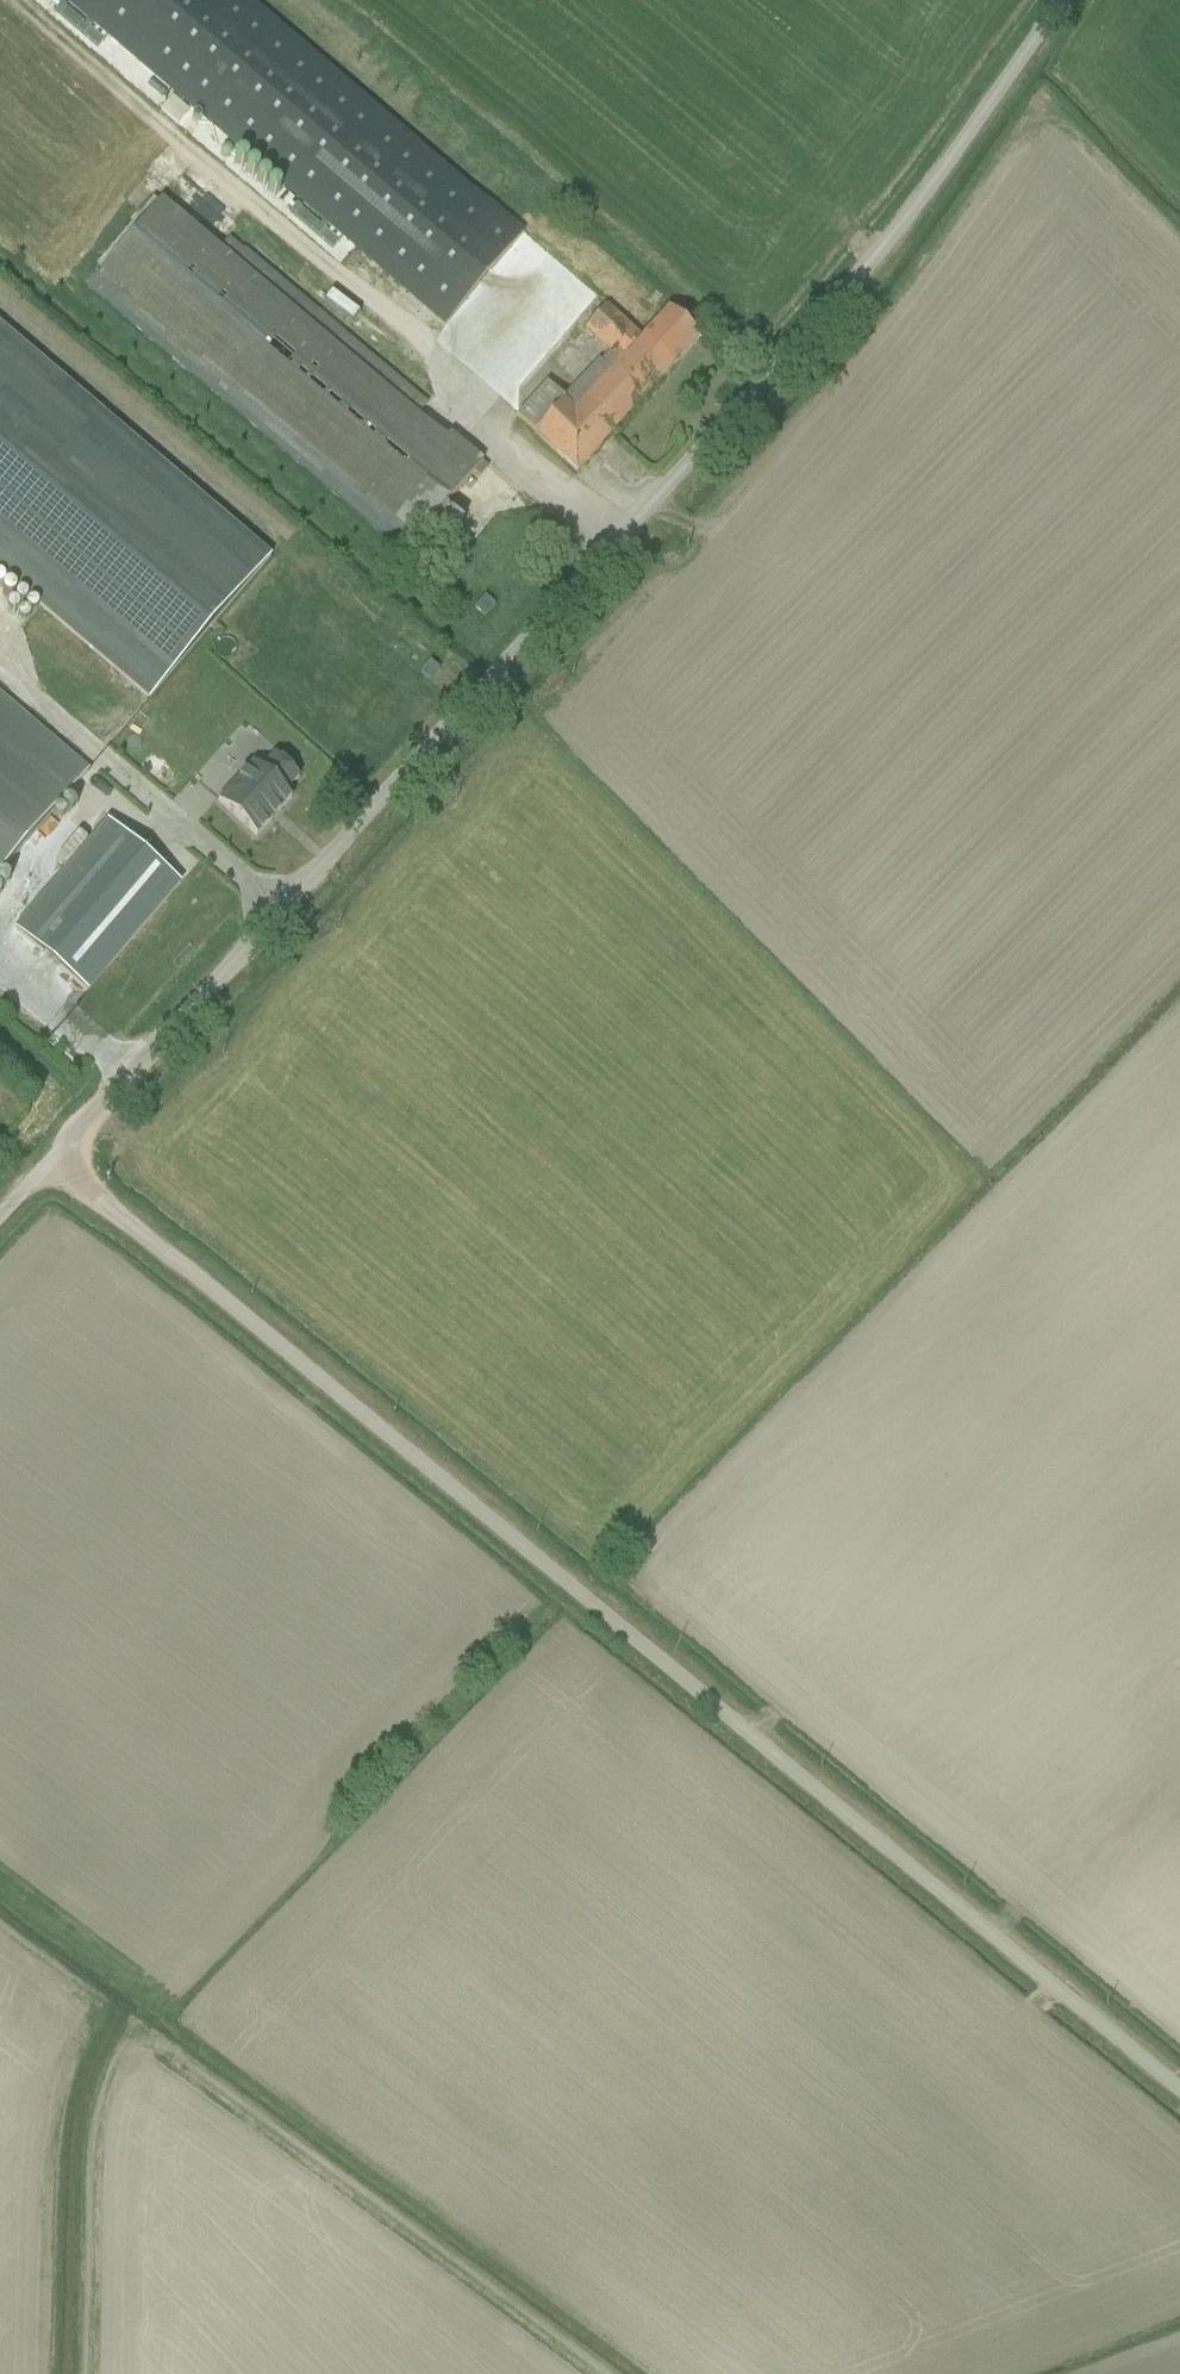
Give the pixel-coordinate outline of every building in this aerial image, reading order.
[(452,323),(530,231),(256,0),(68,0),(452,323)] [(158,198),(85,286),(406,552),(480,463),(158,198)] [(571,473),(698,343),(665,311),(640,337),(609,306),(584,332),(607,354),(560,401),(543,384),(512,415),(571,473)] [(277,554),(0,314),(0,571),(149,700),(277,554)] [(85,769),(0,696),(0,867),(85,769)] [(177,885),(102,821),(12,926),(88,990),(177,885)]
